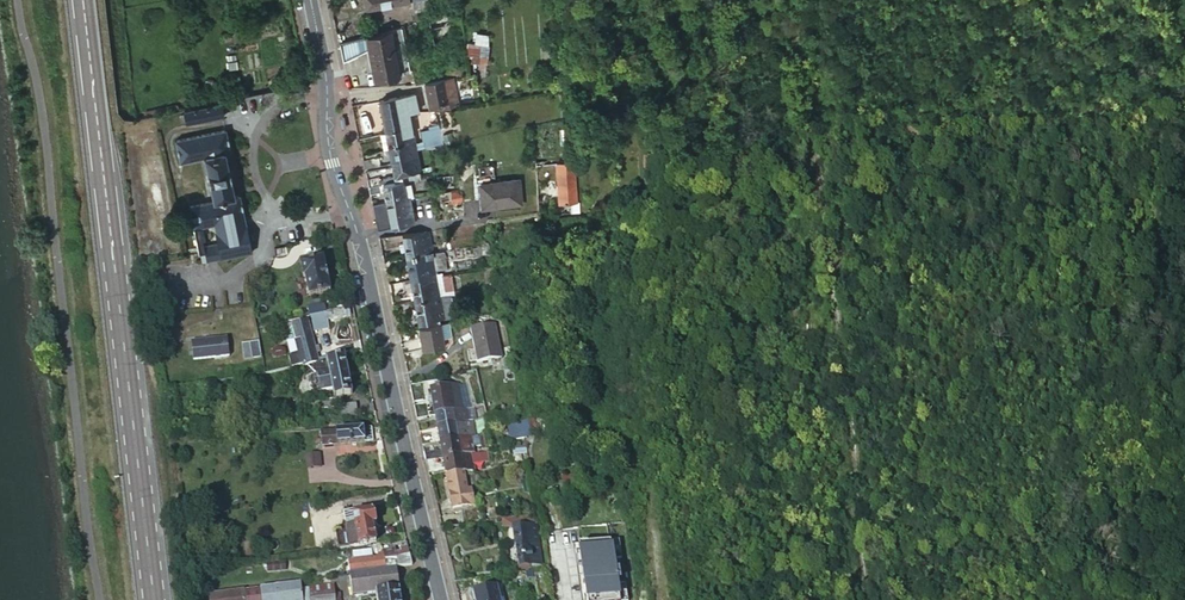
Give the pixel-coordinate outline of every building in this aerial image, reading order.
[(367,10),(410,3),(411,2),(417,1),(417,0),(365,0),(367,10)] [(435,44),(453,42),(450,8),(432,10),(435,44)] [(400,29),(368,38),(377,84),(400,80),(399,78),(410,76),(400,29)] [(465,52),(471,53),(470,60),(485,62),(490,33),(473,30),(472,41),(467,40),(465,52)] [(372,57),(368,38),(341,46),(344,64),(372,57)] [(446,82),(426,86),(431,109),(451,105),(446,82)] [(409,99),(381,105),(387,135),(402,132),(404,140),(414,138),(410,117),(421,115),(418,99),(409,102),(409,99)] [(220,103),(190,109),(182,110),(183,114),(178,115),(179,121),(184,120),(184,123),(223,115),(220,103)] [(421,134),(425,151),(443,148),(440,128),(430,130),(430,133),(421,134)] [(197,252),(204,251),(199,227),(215,224),(219,248),(250,243),(240,194),(234,195),(225,151),(230,150),(225,129),(175,139),(178,160),(202,156),(210,201),(188,205),(193,228),(197,252)] [(416,150),(414,138),(404,140),(402,132),(387,135),(390,150),(409,146),(410,154),(416,153),(416,150)] [(390,150),(390,152),(393,166),(418,161),(416,153),(410,154),(409,146),(390,150)] [(367,171),(385,167),(384,160),(365,164),(367,171)] [(418,161),(393,166),(395,179),(383,181),(383,178),(369,181),(369,183),(371,189),(405,182),(405,178),(420,175),(419,169),(418,161)] [(560,165),(562,206),(580,206),(578,164),(560,165)] [(419,169),(420,175),(421,178),(436,177),(435,168),(419,169)] [(440,179),(441,189),(472,185),(471,178),(468,178),(468,174),(440,179)] [(371,189),(372,198),(386,195),(387,204),(412,199),(414,199),(412,185),(417,184),(422,183),(421,178),(420,175),(405,178),(405,182),(371,189)] [(483,183),(485,208),(525,205),(523,180),(483,183)] [(453,206),(465,204),(464,192),(441,195),(442,202),(452,200),(453,206)] [(412,199),(387,204),(392,230),(395,229),(401,228),(402,232),(417,229),(412,199)] [(387,204),(374,207),(379,232),(389,230),(392,230),(387,204)] [(563,211),(563,216),(584,214),(583,207),(575,208),(575,210),(563,211)] [(422,222),(422,229),(445,226),(444,218),(430,220),(430,221),(422,222)] [(408,251),(409,258),(436,252),(432,233),(405,237),(407,243),(408,251)] [(247,254),(252,253),(250,243),(219,248),(205,251),(207,260),(241,255),(247,254)] [(436,252),(409,258),(413,281),(440,276),(440,273),(451,271),(447,251),(436,252)] [(306,279),(308,297),(329,292),(323,260),(298,265),(301,280),(306,279)] [(440,276),(413,281),(417,302),(444,298),(440,276)] [(446,278),(449,292),(457,290),(455,276),(446,278)] [(444,298),(417,302),(421,326),(458,319),(454,296),(444,298)] [(325,315),(326,315),(325,307),(308,310),(309,319),(325,315)] [(345,311),(326,315),(325,315),(326,322),(346,318),(345,311)] [(325,315),(309,319),(311,325),(326,322),(325,315)] [(303,366),(316,363),(314,353),(312,347),(308,324),(294,327),(298,345),(302,364),(303,366)] [(444,327),(420,330),(424,352),(446,348),(445,340),(453,339),(451,325),(444,327)] [(473,332),(478,365),(504,361),(498,327),(473,332)] [(191,357),(228,356),(227,336),(191,337),(191,357)] [(258,340),(240,343),(243,359),(261,356),(258,340)] [(291,366),(302,364),(298,345),(289,347),(292,357),(290,358),(291,366)] [(347,375),(344,358),(326,361),(328,373),(321,374),(319,375),(322,394),(332,392),(334,401),(351,399),(349,385),(347,375)] [(328,373),(326,361),(319,362),(321,374),(328,373)] [(488,372),(490,386),(514,382),(511,368),(488,372)] [(354,374),(347,375),(349,385),(356,384),(354,374)] [(322,394),(319,375),(309,376),(313,395),(322,394)] [(437,416),(472,411),(468,386),(433,392),(434,397),(435,406),(437,416)] [(356,407),(341,409),(342,421),(358,419),(356,407)] [(342,421),(341,409),(333,410),(335,422),(342,421)] [(437,416),(440,430),(475,423),(472,411),(437,416)] [(440,430),(442,443),(470,438),(470,435),(476,434),(475,423),(440,430)] [(480,434),(480,435),(483,449),(491,447),(490,444),(526,438),(523,424),(480,434)] [(372,430),(320,437),(321,451),(368,445),(374,444),(372,430)] [(470,438),(442,443),(443,451),(426,455),(427,459),(428,463),(461,457),(461,456),(473,454),(471,446),(478,444),(477,436),(470,438)] [(428,463),(431,474),(447,471),(448,478),(466,475),(476,473),(474,465),(489,463),(488,456),(473,458),(472,455),(461,457),(428,463)] [(320,459),(307,460),(309,472),(321,471),(320,459)] [(466,475),(448,478),(451,496),(469,493),(468,490),(471,489),(475,489),(474,479),(467,480),(466,475)] [(469,493),(451,496),(453,510),(474,507),(471,489),(468,490),(469,493)] [(367,546),(376,545),(373,528),(376,528),(374,513),(367,514),(366,511),(343,513),(347,548),(367,546)] [(537,515),(496,522),(495,524),(502,524),(502,531),(513,530),(518,570),(543,567),(537,515)] [(618,593),(612,539),(577,542),(582,596),(618,593)] [(402,559),(410,558),(410,552),(409,550),(401,551),(402,559)] [(385,571),(395,570),(394,560),(393,555),(383,556),(383,560),(385,571)] [(395,570),(412,568),(411,565),(410,558),(402,559),(394,560),(395,570)] [(385,571),(383,560),(348,565),(349,576),(385,571)] [(413,576),(412,568),(395,570),(385,571),(349,576),(352,599),(376,596),(399,592),(397,578),(413,576)] [(301,587),(263,592),(263,599),(303,599),(301,587)] [(304,591),(305,599),(340,599),(340,596),(334,597),(333,587),(304,591)] [(475,599),(499,599),(496,590),(474,596),(475,599)]
